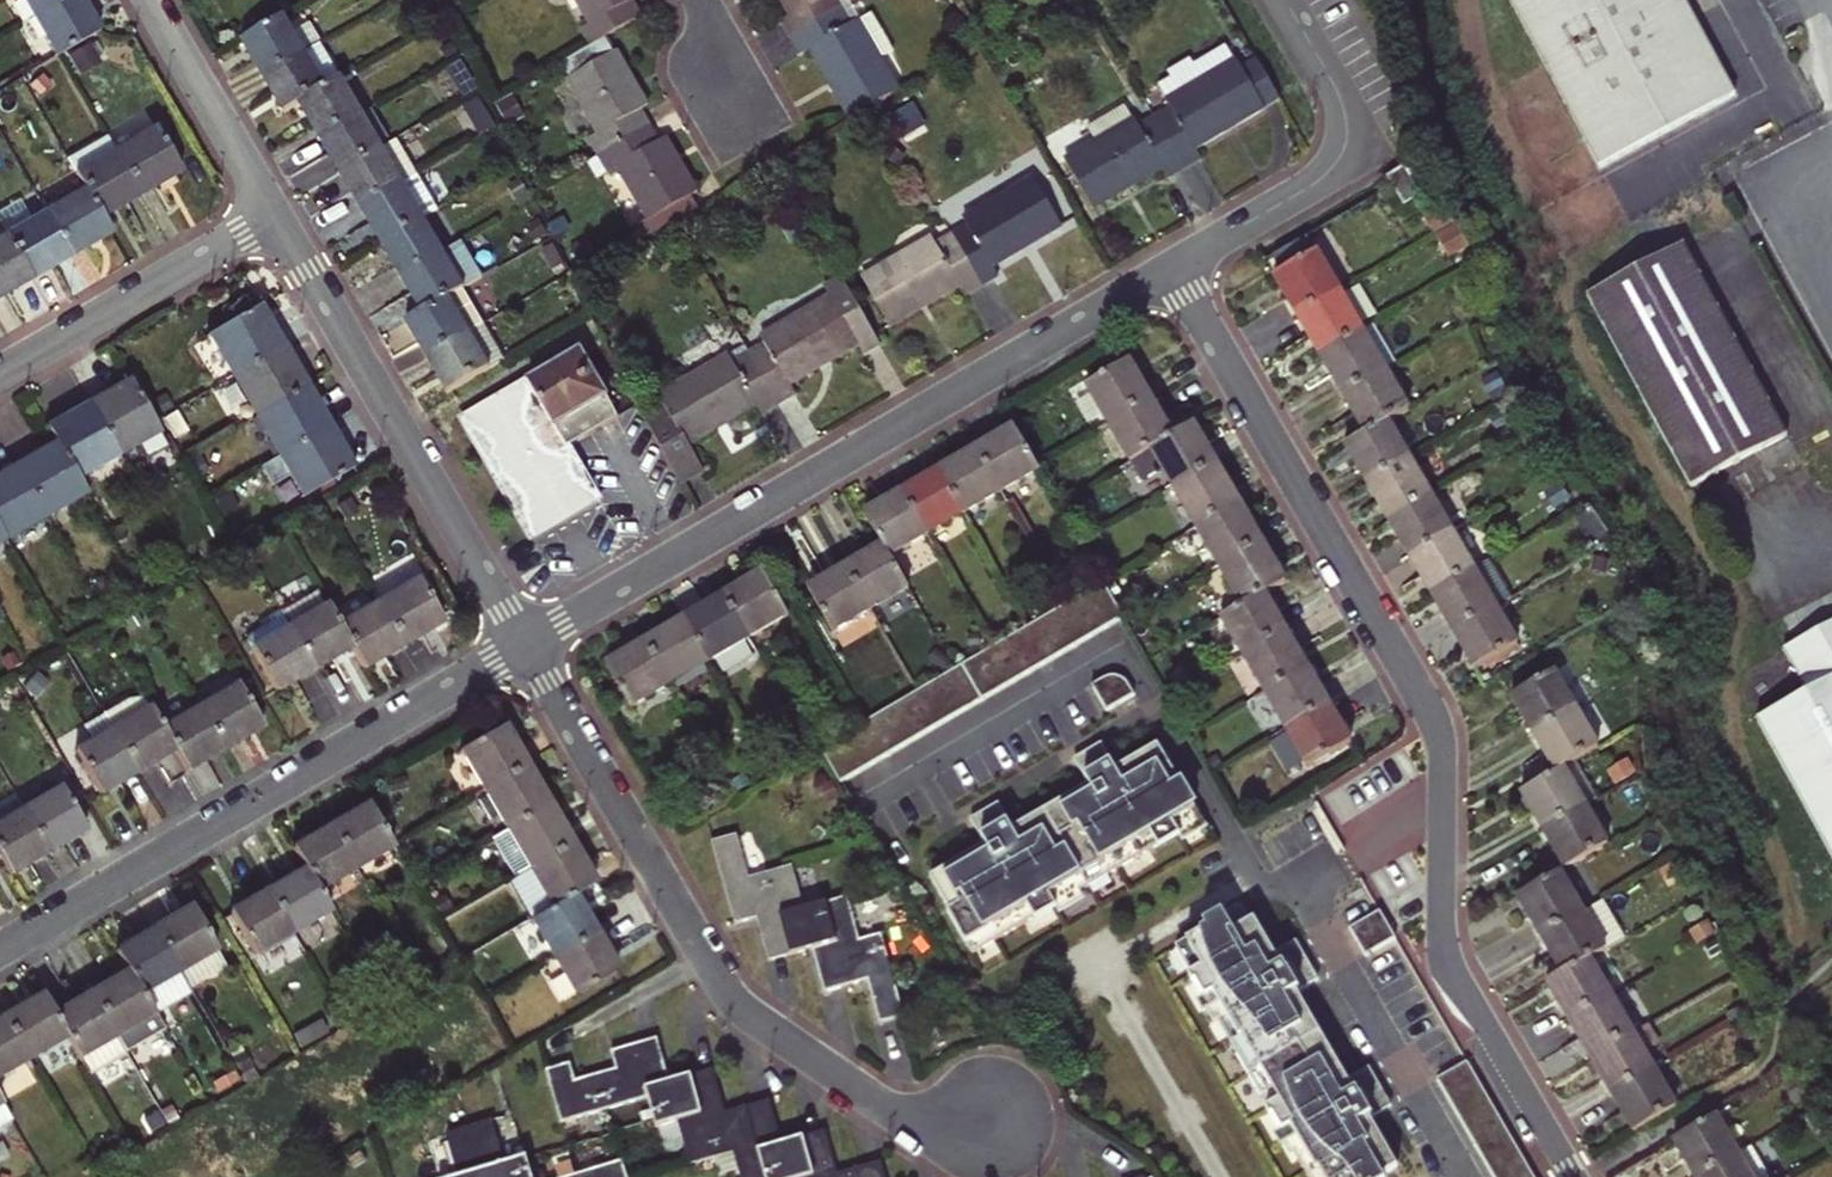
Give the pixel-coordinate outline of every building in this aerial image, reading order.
[(30,17),(60,0),(20,0),(30,17)] [(30,17),(54,58),(97,31),(79,0),(60,0),(30,17)] [(589,23),(580,29),(590,46),(640,17),(631,1),(633,0),(575,0),(589,23)] [(789,15),(780,20),(790,38),(840,8),(835,0),(781,0),(789,15)] [(1681,0),(1510,0),(1599,165),(1731,94),(1681,0)] [(810,50),(849,119),(874,105),(897,91),(878,58),(891,50),(869,12),(848,22),(840,8),(790,38),(800,56),(810,50)] [(242,40),(263,78),(303,54),(317,45),(306,26),(291,35),(281,16),(242,40)] [(283,112),(299,102),(323,88),(338,79),(317,45),(303,54),(263,78),(283,112)] [(1169,108),(1153,117),(1183,167),(1199,157),(1194,148),(1279,99),(1261,67),(1244,78),(1224,46),(1191,65),(1187,60),(1166,72),(1169,77),(1157,84),(1169,108)] [(616,51),(567,79),(598,133),(590,139),(599,156),(649,127),(639,111),(647,105),(616,51)] [(299,102),(320,139),(360,116),(338,79),(323,88),(299,102)] [(1165,177),(1183,167),(1153,117),(1136,127),(1123,105),(1085,127),(1094,141),(1063,160),(1091,208),(1160,168),(1165,177)] [(320,139),(341,174),(380,151),(360,116),(320,139)] [(657,142),(649,127),(599,156),(609,173),(617,168),(647,220),(696,191),(666,137),(657,142)] [(154,128),(113,151),(138,194),(178,170),(154,128)] [(104,135),(65,158),(83,190),(99,217),(138,194),(113,151),(104,135)] [(341,174),(360,207),(415,174),(396,141),(380,151),(341,174)] [(1403,165),(1385,175),(1402,206),(1421,195),(1403,165)] [(360,207),(381,242),(419,219),(436,209),(415,174),(360,207)] [(967,226),(951,236),(980,285),(996,275),(991,267),(1060,226),(1032,178),(963,218),(967,226)] [(99,217),(83,190),(44,212),(69,255),(108,232),(99,217)] [(69,255),(44,212),(4,235),(29,278),(69,255)] [(419,219),(381,242),(401,278),(440,255),(419,219)] [(0,238),(0,294),(29,278),(4,235),(0,238)] [(964,294),(980,285),(951,236),(935,245),(931,237),(861,278),(889,326),(959,285),(964,294)] [(1785,433),(1721,315),(1682,244),(1586,295),(1688,486),(1785,433)] [(1272,276),(1294,315),(1337,290),(1315,251),(1272,276)] [(401,278),(421,312),(460,289),(440,255),(401,278)] [(765,344),(748,354),(777,403),(794,393),(789,384),(858,344),(864,356),(880,346),(840,278),(823,288),(828,297),(761,336),(765,344)] [(405,322),(427,358),(482,325),(460,289),(421,312),(405,322)] [(1294,315),(1317,354),(1359,329),(1337,290),(1294,315)] [(207,335),(231,375),(280,347),(256,306),(207,335)] [(448,394),(502,361),(482,325),(427,358),(448,394)] [(1317,354),(1340,394),(1383,369),(1359,329),(1317,354)] [(231,375),(254,415),(303,387),(280,347),(231,375)] [(580,350),(461,420),(530,538),(598,498),(595,497),(567,446),(618,417),(580,350)] [(661,400),(645,409),(687,480),(703,470),(687,443),(756,403),(761,413),(777,403),(748,354),(733,363),(728,355),(659,395),(661,400)] [(1127,361),(1099,378),(1085,386),(1107,423),(1148,399),(1127,361)] [(1383,369),(1340,394),(1363,433),(1386,420),(1405,408),(1383,369)] [(129,380),(87,404),(116,455),(158,431),(129,380)] [(303,387),(254,415),(277,455),(327,427),(303,387)] [(1148,399),(1107,423),(1129,461),(1149,449),(1170,437),(1148,399)] [(47,428),(56,444),(76,478),(116,455),(87,404),(47,428)] [(687,480),(645,409),(641,412),(681,483),(687,480)] [(1343,445),(1365,483),(1407,458),(1386,420),(1363,433),(1343,445)] [(1149,449),(1172,488),(1214,463),(1191,424),(1170,437),(1149,449)] [(351,468),(327,427),(277,455),(301,497),(351,468)] [(1037,471),(1034,466),(1012,429),(976,450),(1000,492),(1037,471)] [(16,467),(44,517),(85,493),(76,478),(56,444),(16,467)] [(939,471),(964,513),(1000,492),(976,450),(939,471)] [(1365,483),(1386,520),(1429,495),(1407,458),(1365,483)] [(1195,527),(1237,502),(1214,463),(1172,488),(1195,527)] [(0,476),(0,535),(3,540),(44,517),(16,467),(0,476)] [(926,535),(964,513),(939,471),(901,493),(926,535)] [(926,535),(901,493),(865,514),(883,545),(890,556),(926,535)] [(1386,520),(1407,556),(1450,532),(1429,495),(1386,520)] [(1195,527),(1217,566),(1260,541),(1237,502),(1195,527)] [(1407,556),(1428,593),(1471,569),(1450,532),(1407,556)] [(1260,541),(1217,566),(1241,605),(1261,593),(1282,580),(1260,541)] [(883,545),(844,568),(868,610),(908,587),(890,556),(883,545)] [(1428,593),(1450,631),(1492,606),(1507,597),(1486,560),(1471,569),(1428,593)] [(868,610),(844,568),(808,589),(832,631),(868,610)] [(762,574),(722,597),(747,640),(787,616),(762,574)] [(416,580),(376,604),(401,646),(442,622),(416,580)] [(838,782),(1122,617),(1101,582),(818,748),(838,782)] [(350,648),(338,626),(325,604),(317,590),(278,613),(286,626),(311,671),(350,648)] [(1220,617),(1241,654),(1283,630),(1261,593),(1241,605),(1220,617)] [(747,640),(722,597),(683,620),(708,663),(747,640)] [(401,646),(376,604),(338,626),(350,648),(362,669),(401,646)] [(1492,606),(1450,631),(1472,670),(1515,645),(1492,606)] [(276,691),(311,671),(286,626),(278,613),(276,609),(255,621),(258,626),(248,632),(246,641),(276,691)] [(669,685),(708,663),(683,620),(644,643),(669,685)] [(1789,781),(1831,861),(1831,620),(1782,648),(1805,692),(1756,719),(1789,781)] [(1241,654),(1263,692),(1305,668),(1283,630),(1241,654)] [(631,708),(669,685),(644,643),(606,665),(631,708)] [(1263,692),(1285,729),(1326,704),(1305,668),(1263,692)] [(1532,734),(1573,710),(1551,672),(1510,696),(1532,734)] [(235,685),(197,707),(222,751),(261,728),(235,685)] [(173,750),(161,729),(148,707),(143,698),(127,698),(100,714),(109,730),(134,773),(173,750)] [(1326,704),(1285,729),(1307,767),(1348,743),(1326,704)] [(185,772),(222,751),(197,707),(161,729),(173,750),(185,772)] [(1561,768),(1595,748),(1573,710),(1532,734),(1554,772),(1561,768)] [(525,767),(501,726),(476,740),(458,751),(482,791),(525,767)] [(134,773),(109,730),(73,751),(97,794),(134,773)] [(1085,758),(1099,749),(1097,745),(1082,753),(1085,758)] [(985,849),(930,881),(947,910),(970,954),(1032,918),(1053,906),(1173,836),(1199,821),(1156,749),(1114,774),(1099,749),(1085,758),(1082,753),(1072,760),(1089,788),(1010,834),(996,810),(981,818),(979,814),(968,820),(985,849)] [(482,791),(504,830),(547,805),(525,767),(482,791)] [(1541,830),(1583,806),(1561,768),(1554,772),(1520,792),(1541,830)] [(57,789),(20,811),(44,853),(82,831),(57,789)] [(354,868),(390,844),(366,805),(330,826),(354,868)] [(513,877),(527,869),(570,844),(547,805),(504,830),(491,838),(513,877)] [(981,818),(996,810),(993,805),(979,814),(981,818)] [(1583,806),(1541,830),(1563,868),(1605,844),(1583,806)] [(44,853),(20,811),(0,822),(0,860),(8,874),(44,853)] [(1203,829),(1199,821),(1173,836),(1177,844),(1203,829)] [(316,890),(354,868),(330,826),(292,848),(305,870),(316,890)] [(734,923),(755,918),(768,961),(811,949),(824,992),(866,981),(878,1024),(902,1017),(879,935),(858,940),(846,897),(803,909),(790,866),(747,878),(735,835),(710,841),(734,923)] [(550,909),(573,896),(594,883),(570,844),(527,869),(550,909)] [(329,911),(316,890),(305,870),(267,891),(291,933),(329,911)] [(1538,935),(1581,910),(1559,871),(1516,895),(1538,935)] [(254,955),(291,933),(267,891),(230,913),(254,955)] [(531,920),(552,957),(594,933),(573,896),(550,909),(531,920)] [(1560,973),(1587,957),(1603,948),(1621,938),(1600,900),(1581,910),(1538,935),(1560,973)] [(1057,914),(1053,906),(1032,918),(1037,926),(1057,914)] [(1306,1176),(1383,1176),(1391,1171),(1363,1123),(1390,1108),(1383,1096),(1378,1095),(1370,1093),(1365,1093),(1358,1094),(1356,1095),(1350,1096),(1344,1087),(1343,1084),(1290,998),(1316,982),(1309,970),(1304,968),(1295,967),(1288,967),(1282,969),(1276,970),(1271,961),(1269,958),(1237,907),(1217,919),(1219,923),(1173,950),(1306,1176)] [(191,908),(153,930),(177,972),(214,949),(191,908)] [(1395,938),(1379,911),(1349,928),(1365,956),(1395,938)] [(127,973),(139,994),(152,1015),(189,994),(177,972),(153,930),(115,952),(127,973)] [(594,933),(552,957),(574,995),(616,969),(594,933)] [(1269,958),(1271,961),(1276,970),(1282,969),(1288,967),(1295,967),(1304,968),(1309,970),(1293,943),(1269,958)] [(1567,1019),(1609,995),(1587,957),(1560,973),(1545,981),(1567,1019)] [(90,994),(115,1036),(152,1015),(139,994),(127,973),(90,994)] [(65,1037),(77,1058),(87,1075),(125,1053),(115,1036),(90,994),(53,1016),(65,1037)] [(1588,1056),(1630,1032),(1609,995),(1567,1019),(1588,1056)] [(2,1018),(26,1060),(65,1037),(53,1016),(41,996),(2,1018)] [(2,1018),(0,1019),(0,1075),(26,1060),(2,1018)] [(1657,1045),(1645,1023),(1630,1032),(1642,1053),(1657,1045)] [(1609,1093),(1651,1069),(1642,1053),(1630,1032),(1588,1056),(1609,1093)] [(547,1070),(561,1122),(648,1098),(657,1126),(675,1121),(677,1121),(690,1164),(734,1152),(741,1176),(885,1176),(881,1161),(838,1173),(826,1131),(782,1142),(769,1100),(726,1112),(713,1069),(672,1080),(657,1039),(611,1052),(616,1069),(576,1080),(571,1063),(547,1070)] [(1467,1061),(1436,1079),(1493,1176),(1534,1176),(1467,1061)] [(1367,1069),(1343,1084),(1344,1087),(1350,1096),(1356,1095),(1358,1094),(1365,1093),(1370,1093),(1378,1095),(1383,1096),(1367,1069)] [(1609,1093),(1631,1131),(1673,1106),(1651,1069),(1609,1093)] [(0,1105),(0,1126),(9,1121),(0,1105)] [(1674,1141),(1695,1176),(1698,1176),(1738,1154),(1716,1116),(1674,1141)] [(1809,1119),(1791,1129),(1799,1142),(1817,1132),(1809,1119)] [(526,1157),(504,1164),(492,1121),(447,1134),(459,1176),(532,1176),(526,1157)] [(1738,1154),(1698,1176),(1769,1176),(1751,1146),(1738,1154)] [(622,1160),(566,1176),(627,1176),(622,1160)]
